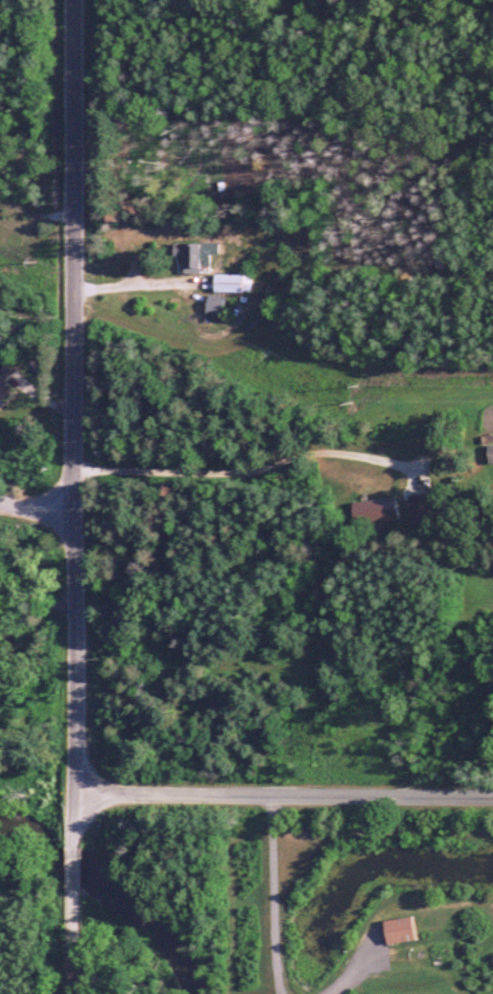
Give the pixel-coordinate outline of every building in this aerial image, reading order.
[(198,276),(198,268),(208,267),(208,256),(218,256),(218,244),(171,245),(171,258),(181,258),(181,276),(198,276)] [(251,276),(212,276),(212,293),(251,293),(251,276)] [(224,299),(206,296),(203,315),(220,318),(224,299)] [(0,359),(0,400),(10,392),(2,382),(13,373),(0,358),(0,359)] [(411,527),(434,522),(429,493),(406,497),(411,527)] [(350,501),(350,523),(395,521),(394,500),(350,501)] [(381,922),(384,946),(415,943),(412,919),(381,922)]
